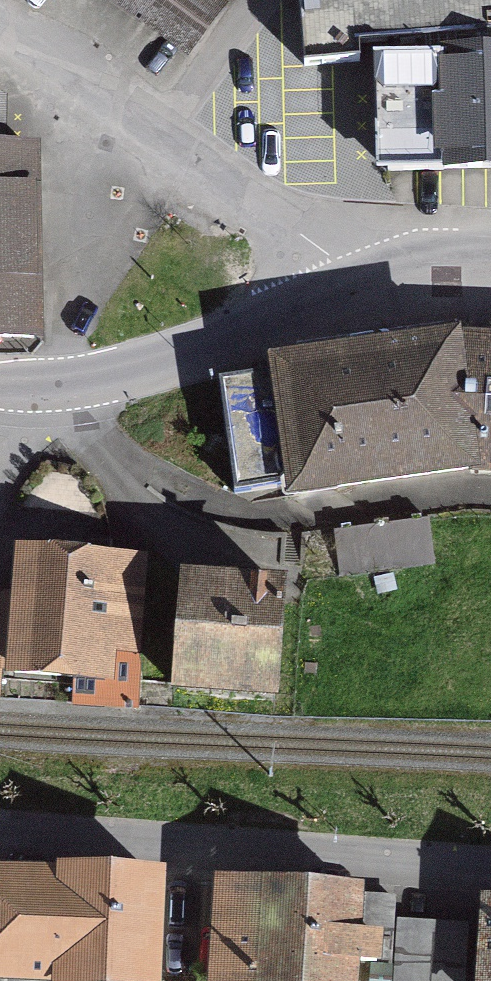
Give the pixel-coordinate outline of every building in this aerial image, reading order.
[(210,0),(121,0),(185,47),(217,5),(210,0)] [(304,66),(360,61),(358,46),(490,35),(490,0),(299,0),(304,66)] [(443,167),(441,82),(441,58),(440,55),(389,56),(390,83),(385,83),(388,171),(443,169),(443,167)] [(443,167),(490,166),(490,57),(446,58),(441,58),(441,82),(443,167)] [(33,337),(30,148),(0,148),(0,99),(0,337),(33,337)] [(277,373),(292,485),(293,493),(471,468),(490,469),(490,344),(454,341),(276,366),(277,373)] [(234,493),(292,485),(277,373),(219,381),(234,493)] [(340,577),(435,564),(429,519),(334,531),(340,577)] [(139,707),(142,668),(138,652),(145,561),(24,552),(15,672),(75,677),(73,704),(139,707)] [(175,686),(275,693),(283,590),(183,582),(175,686)] [(61,980),(67,980),(152,980),(156,880),(5,875),(1,976),(61,978),(61,980)] [(352,960),(389,963),(394,898),(356,894),(220,884),(213,980),(351,980),(352,960)] [(486,903),(481,980),(490,980),(490,903),(486,903)] [(398,927),(394,980),(464,980),(467,931),(398,927)]
